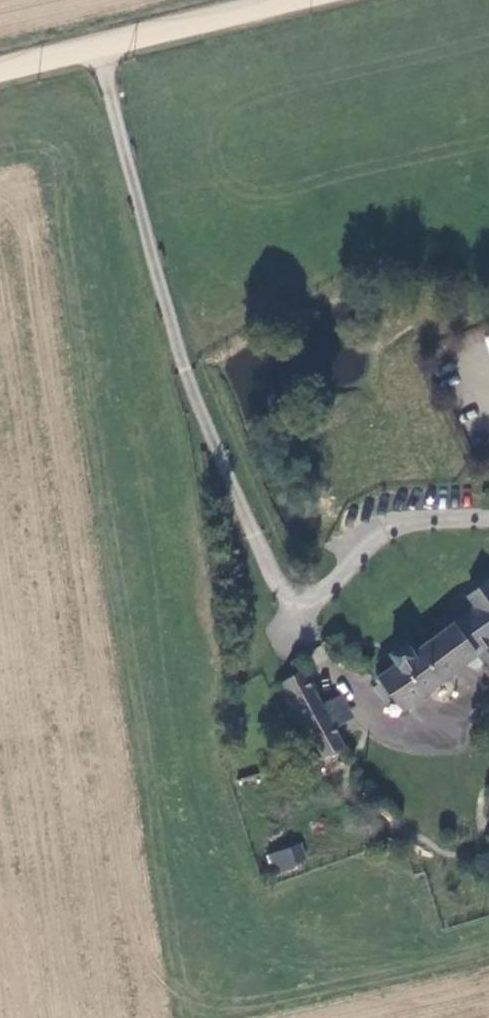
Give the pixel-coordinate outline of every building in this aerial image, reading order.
[(488,582),(469,596),(476,605),(412,652),(405,643),(388,656),(396,666),(378,680),(400,709),(473,656),(488,644),(488,584),(488,582)] [(488,675),(488,644),(473,656),(488,675)] [(303,673),(285,683),(326,756),(344,746),(334,728),(322,707),(303,673)] [(336,699),(322,707),(334,728),(348,720),(336,699)] [(274,874),(308,861),(301,842),(267,854),(274,874)]
